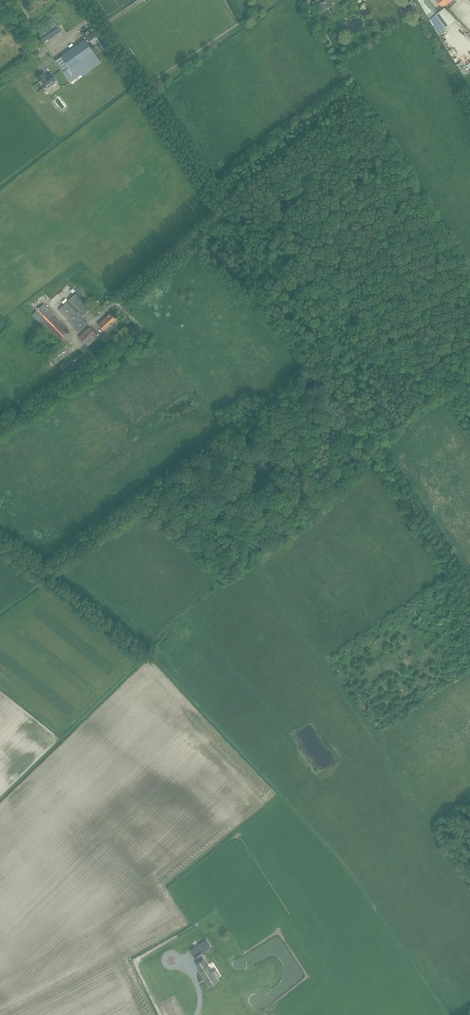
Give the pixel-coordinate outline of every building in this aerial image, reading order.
[(320,2),(324,9),(326,8),(338,1),(340,0),(324,0),(322,1),(320,2)] [(419,1),(424,10),(429,19),(438,33),(446,27),(436,14),(439,12),(429,0),(418,0),(419,1)] [(412,5),(402,11),(406,18),(416,12),(412,5)] [(91,28),(84,34),(89,41),(96,36),(100,42),(99,42),(104,48),(108,45),(104,39),(100,33),(95,27),(95,26),(94,26),(91,28)] [(61,31),(58,27),(43,38),(46,42),(61,31)] [(55,61),(67,77),(70,82),(83,73),(84,75),(101,63),(84,39),(55,61)] [(44,73),(37,78),(45,88),(46,87),(47,89),(56,83),(55,81),(56,80),(51,73),(48,76),(46,77),(44,73)] [(87,323),(81,317),(91,309),(76,293),(59,308),(79,330),(87,323)] [(43,304),(32,315),(58,341),(69,330),(43,304)] [(110,312),(107,316),(98,324),(104,330),(116,319),(110,312)] [(78,337),(87,347),(98,336),(90,327),(78,337)] [(207,935),(191,946),(196,952),(212,941),(207,935)] [(218,959),(228,955),(227,951),(217,956),(218,959)] [(206,957),(199,962),(203,968),(213,983),(221,978),(211,963),(210,963),(206,957)] [(177,992),(194,985),(191,979),(174,986),(177,992)]
